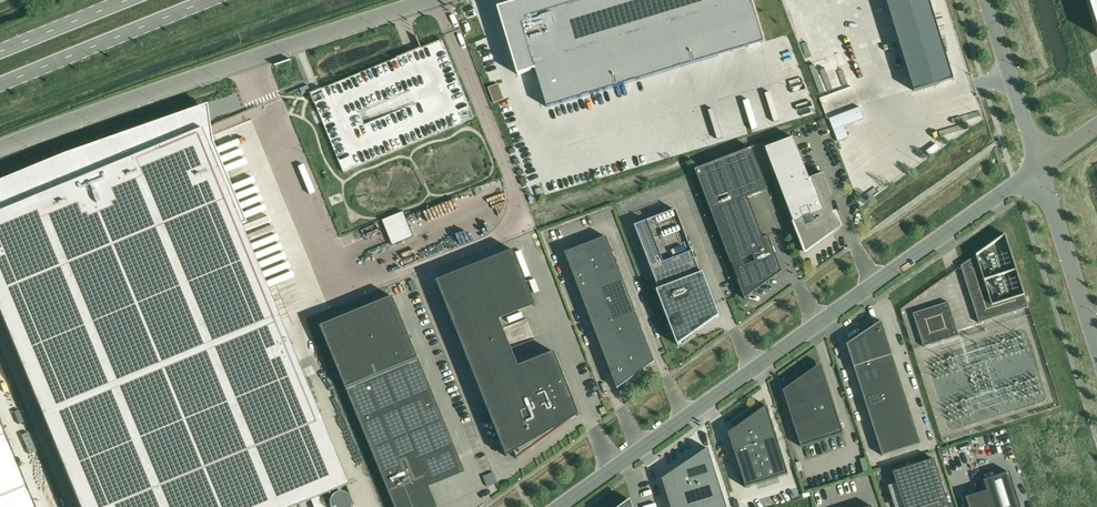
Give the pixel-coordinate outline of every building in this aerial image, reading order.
[(497,10),(517,76),(534,71),(546,109),(762,44),(749,0),(529,0),(497,10)] [(914,92),(954,80),(929,0),(886,0),(914,92)] [(1096,28),(1096,0),(1088,0),(1096,28)] [(326,99),(314,104),(343,175),(465,124),(460,114),(471,110),(443,42),(420,51),(419,48),(396,58),(397,60),(323,90),(326,99)] [(308,86),(300,89),(302,94),(310,91),(308,86)] [(322,89),(310,93),(314,104),(315,104),(326,99),(322,89)] [(79,506),(225,506),(289,481),(299,505),(346,485),(282,329),(239,226),(243,225),(212,148),(203,129),(208,127),(205,105),(130,132),(69,153),(0,182),(0,316),(79,506)] [(471,110),(461,114),(464,123),(474,119),(471,110)] [(837,211),(833,213),(831,200),(834,199),(824,173),(809,179),(794,138),(765,148),(794,222),(793,222),(805,255),(843,228),(837,211)] [(752,148),(695,170),(711,211),(731,264),(732,264),(732,265),(733,266),(734,270),(734,271),(735,272),(735,274),(737,277),(737,278),(738,281),(745,299),(744,296),(748,295),(750,293),(752,291),(754,291),(756,288),(758,287),(760,286),(763,283),(765,281),(767,280),(768,280),(769,279),(772,277),(773,276),(775,274),(777,273),(781,270),(780,267),(776,255),(769,236),(763,238),(748,197),(768,189),(752,148)] [(703,273),(701,274),(676,211),(676,210),(635,226),(659,290),(657,291),(678,346),(720,316),(703,273)] [(403,212),(382,220),(393,245),(413,237),(403,212)] [(1029,308),(1005,234),(961,266),(979,323),(1029,308)] [(586,245),(565,253),(571,268),(577,284),(583,300),(589,315),(595,331),(601,347),(607,362),(617,389),(619,388),(624,384),(636,375),(647,367),(653,363),(655,362),(649,346),(643,331),(637,315),(631,299),(625,284),(619,268),(613,253),(607,237),(586,245)] [(497,319),(523,309),(533,304),(534,306),(536,306),(514,250),(437,281),(507,457),(509,456),(504,443),(510,440),(517,459),(572,420),(570,416),(577,414),(578,416),(580,415),(555,352),(553,353),(553,355),(517,369),(510,350),(501,329),(497,319)] [(320,327),(346,388),(395,506),(438,506),(425,477),(461,462),(419,359),(393,297),(320,327)] [(948,302),(913,314),(924,347),(959,336),(948,302)] [(882,323),(848,346),(883,457),(921,445),(882,323)] [(783,391),(785,395),(801,447),(843,434),(821,364),(783,391)] [(777,436),(767,406),(728,434),(733,450),(734,450),(746,488),(788,474),(776,437),(777,436)] [(0,426),(0,506),(33,506),(0,426)] [(661,478),(670,506),(726,506),(707,446),(696,454),(698,458),(684,468),(681,464),(661,478)] [(934,459),(892,472),(904,506),(949,506),(934,459)] [(966,498),(968,506),(1020,506),(1009,472),(983,480),(987,491),(966,498)]
